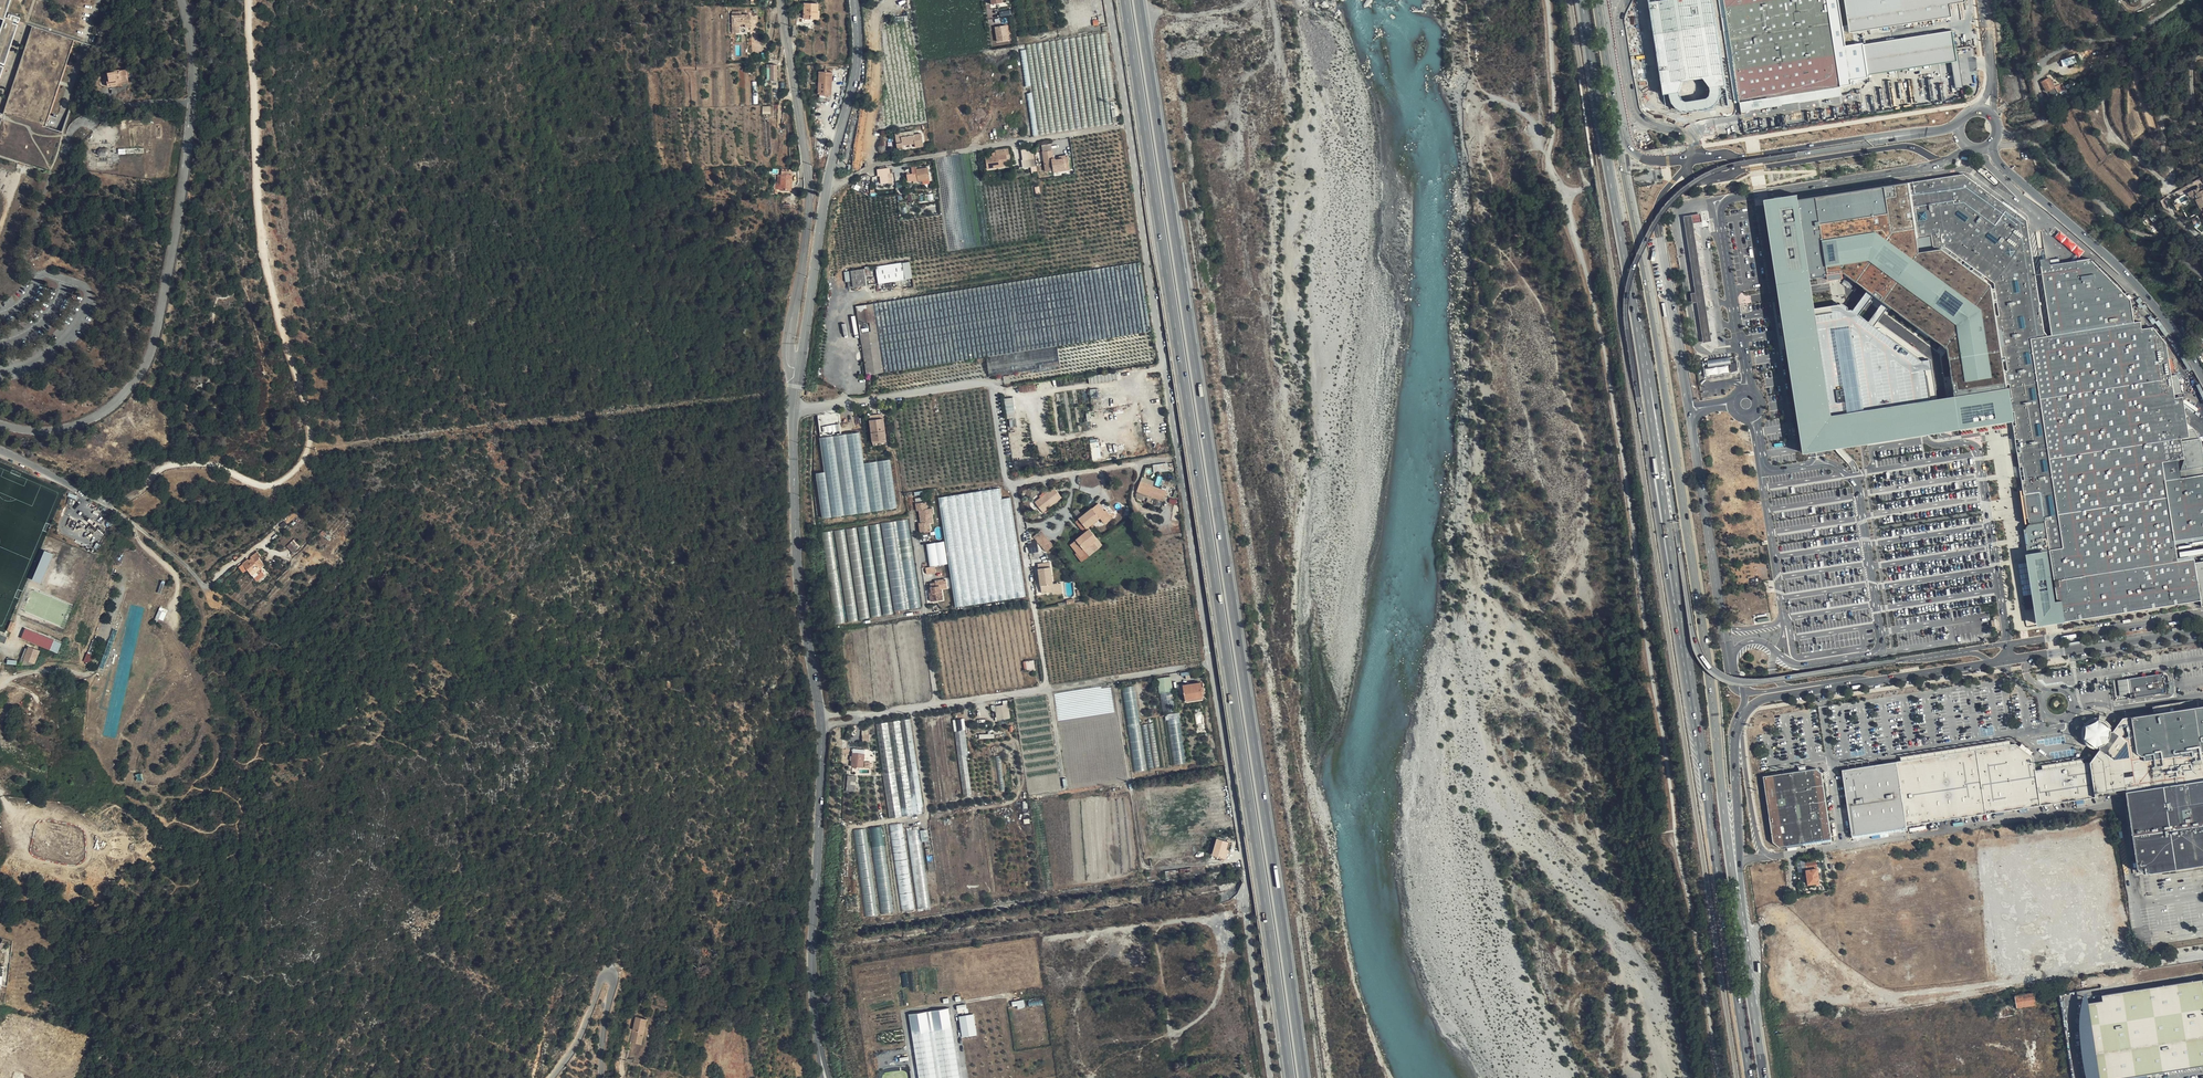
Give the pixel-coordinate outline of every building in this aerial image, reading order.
[(18,23),(20,16),(11,13),(10,17),(5,16),(10,0),(0,0),(0,17),(18,23)] [(1745,111),(1846,96),(1851,86),(1837,0),(1727,0),(1745,111)] [(1849,32),(1951,16),(1950,4),(1965,1),(1965,0),(1844,0),(1849,32)] [(817,3),(804,3),(804,18),(818,19),(818,12),(817,12),(817,3)] [(750,14),(741,15),(732,15),(733,33),(740,33),(739,24),(745,24),(750,24),(750,14)] [(3,66),(5,62),(18,23),(0,17),(0,76),(3,66)] [(0,123),(0,155),(6,157),(49,172),(58,145),(63,132),(46,126),(75,39),(33,25),(19,67),(18,70),(15,78),(3,113),(1,119),(0,123)] [(1007,25),(996,27),(998,41),(1009,40),(1007,25)] [(1952,29),(1854,44),(1858,75),(1956,60),(1952,29)] [(19,67),(5,62),(3,66),(18,70),(19,67)] [(1945,100),(1964,98),(1961,66),(1962,66),(1943,67),(1942,66),(1923,67),(1920,70),(1915,70),(1916,75),(1910,75),(1905,79),(1908,83),(1904,87),(1909,86),(1910,89),(1906,92),(1909,92),(1913,98),(1916,97),(1916,102),(1924,101),(1925,103),(1943,101),(1945,100)] [(117,85),(122,84),(130,82),(128,69),(120,70),(114,71),(108,72),(110,80),(107,81),(108,86),(117,85)] [(827,94),(831,94),(831,95),(832,72),(819,71),(818,94),(819,94),(819,98),(827,98),(827,99),(830,99),(830,97),(827,97),(827,96),(827,94)] [(2049,98),(2065,89),(2062,83),(2055,87),(2050,78),(2042,83),(2046,92),(2049,98)] [(922,134),(902,137),(902,143),(897,143),(898,149),(903,148),(903,145),(915,143),(916,148),(924,146),(922,134)] [(1032,171),(1037,171),(1036,153),(1031,153),(1031,148),(1022,149),(1024,168),(1032,167),(1032,171)] [(1056,160),(1055,159),(1054,159),(1052,150),(1043,152),(1046,171),(1053,170),(1054,172),(1062,171),(1061,169),(1066,168),(1065,164),(1069,163),(1068,155),(1059,157),(1059,158),(1060,159),(1056,160)] [(994,158),(993,156),(986,157),(987,169),(995,168),(995,165),(1003,164),(1008,163),(1007,154),(996,156),(996,158),(994,158)] [(923,181),(930,180),(928,168),(917,169),(916,167),(912,168),(913,174),(907,175),(908,181),(918,180),(919,181),(923,181)] [(791,170),(782,169),(781,176),(778,175),(778,183),(782,184),(781,189),(789,190),(791,170)] [(2183,439),(2177,399),(2168,343),(2155,325),(2144,327),(2142,320),(2136,321),(2132,299),(2091,256),(2076,259),(2041,264),(2052,333),(2045,334),(2027,219),(1963,173),(1794,199),(1806,279),(1840,275),(1946,350),(1952,394),(2003,386),(2010,385),(2012,396),(2009,396),(2011,410),(2014,409),(2016,423),(2013,423),(2015,437),(2018,437),(2020,450),(2017,450),(2019,465),(2022,464),(2024,477),(2021,478),(2024,492),(2018,493),(2023,525),(2030,524),(2025,527),(2028,552),(2050,549),(2061,621),(2201,599),(2198,579),(2195,559),(2179,561),(2175,540),(2202,536),(2202,474),(2183,477),(2167,479),(2164,462),(2186,458),(2183,439)] [(879,174),(868,174),(868,184),(879,184),(879,174)] [(888,174),(880,175),(881,184),(889,182),(888,174)] [(2185,195),(2187,199),(2189,198),(2195,193),(2198,198),(2196,200),(2201,207),(2202,206),(2202,194),(2200,190),(2197,192),(2194,188),(2185,195)] [(2195,193),(2189,198),(2198,209),(2201,207),(2196,200),(2198,198),(2195,193)] [(1794,199),(1761,204),(1774,293),(1775,301),(1799,457),(1813,455),(1820,454),(1842,451),(1871,446),(1927,438),(1950,434),(2006,426),(2011,425),(2006,392),(2001,392),(1936,402),(1929,358),(1841,306),(1811,311),(1808,289),(1806,279),(1794,199)] [(2041,264),(2076,259),(2075,251),(2040,257),(2041,264)] [(904,263),(876,267),(878,275),(879,283),(906,279),(904,263)] [(867,281),(866,276),(865,269),(851,271),(851,273),(851,275),(852,275),(853,281),(848,282),(849,288),(867,285),(867,281)] [(915,289),(899,291),(900,298),(916,296),(915,289)] [(873,304),(883,373),(955,361),(944,293),(873,304)] [(867,375),(883,373),(873,304),(870,304),(866,305),(857,306),(867,375)] [(1731,357),(1708,359),(1709,366),(1705,367),(1706,375),(1732,372),(1731,365),(1738,364),(1738,363),(1732,364),(1731,357)] [(1107,374),(1107,373),(1090,376),(1092,383),(1117,379),(1116,372),(1107,374)] [(1093,397),(1100,396),(1098,388),(1091,389),(1093,397)] [(1017,425),(1015,397),(1006,398),(1009,426),(1017,425)] [(2177,399),(2183,439),(2191,437),(2189,424),(2185,398),(2177,399)] [(887,439),(884,418),(870,420),(873,441),(887,439)] [(834,421),(834,424),(829,424),(829,433),(841,432),(841,421),(834,421)] [(2200,438),(2197,429),(2189,424),(2191,437),(2183,439),(2186,458),(2164,462),(2167,479),(2183,477),(2182,469),(2202,465),(2202,450),(2200,438)] [(822,517),(898,508),(892,459),(865,462),(861,432),(821,437),(825,471),(817,472),(822,517)] [(1093,460),(1102,459),(1100,441),(1091,442),(1093,460)] [(2183,477),(2202,474),(2202,465),(2182,469),(2183,477)] [(1165,495),(1167,491),(1140,481),(1137,491),(1163,501),(1165,495)] [(1004,486),(941,496),(957,605),(1027,595),(1014,502),(1006,503),(1004,486)] [(1044,495),(1035,502),(1043,512),(1062,497),(1054,487),(1047,492),(1045,490),(1042,493),(1044,495)] [(929,518),(932,518),(932,514),(934,514),(933,508),(928,509),(927,502),(916,503),(917,511),(920,510),(921,520),(924,519),(924,522),(921,522),(919,523),(920,527),(922,527),(923,532),(931,531),(930,523),(929,518)] [(1098,503),(1083,516),(1079,519),(1076,522),(1082,529),(1085,526),(1087,528),(1090,525),(1092,524),(1093,526),(1094,527),(1095,526),(1093,523),(1100,517),(1103,521),(1109,516),(1105,511),(1098,503)] [(1106,510),(1105,511),(1109,516),(1103,521),(1105,524),(1113,518),(1106,510)] [(824,531),(836,622),(883,616),(883,613),(921,607),(909,519),(880,523),(880,524),(824,531)] [(1081,557),(1087,553),(1084,549),(1098,538),(1090,529),(1087,531),(1085,533),(1071,544),(1077,552),(1081,557)] [(1047,552),(1054,545),(1041,530),(1034,536),(1047,552)] [(1037,542),(1028,543),(1030,552),(1038,551),(1037,542)] [(45,549),(33,579),(42,582),(54,553),(45,549)] [(249,561),(248,559),(243,563),(252,575),(260,569),(259,567),(264,564),(259,557),(261,556),(258,552),(251,557),(252,559),(249,561)] [(1089,556),(1087,553),(1081,557),(1077,552),(1075,554),(1082,562),(1089,556)] [(1048,567),(1048,563),(1038,564),(1042,593),(1052,592),(1058,591),(1057,583),(1053,584),(1051,567),(1048,567)] [(262,571),(260,569),(252,575),(254,578),(262,571)] [(937,581),(937,583),(936,583),(931,584),(931,587),(932,593),(934,601),(941,600),(940,596),(943,595),(942,591),(941,591),(940,589),(948,588),(946,579),(937,581)] [(1062,583),(1057,583),(1058,591),(1052,592),(1052,594),(1063,593),(1062,583)] [(2032,594),(2024,596),(2028,616),(2036,614),(2032,594)] [(160,607),(156,617),(164,620),(168,610),(160,607)] [(22,627),(19,636),(52,650),(55,641),(22,627)] [(0,632),(0,639),(6,642),(9,636),(6,635),(0,632)] [(40,649),(31,646),(27,656),(36,659),(40,649)] [(1026,670),(1036,669),(1035,660),(1025,660),(1026,670)] [(2166,691),(2164,673),(2116,679),(2118,698),(2166,691)] [(1186,699),(1187,698),(1203,696),(1202,687),(1201,683),(1183,685),(1186,699)] [(1123,687),(1134,771),(1147,770),(1136,685),(1123,687)] [(1204,686),(1202,687),(1203,696),(1187,698),(1187,701),(1205,698),(1204,686)] [(2154,705),(2155,711),(2182,708),(2181,702),(2154,705)] [(1003,705),(994,706),(995,709),(996,709),(998,720),(1010,718),(1008,704),(1003,705)] [(2095,789),(2096,789),(2097,793),(2126,788),(2129,806),(2138,868),(2146,873),(2163,871),(2202,865),(2202,706),(2123,717),(2114,728),(2112,729),(2112,733),(2112,738),(2110,742),(2106,745),(2102,747),(2100,750),(2090,762),(2095,789)] [(1166,714),(1174,765),(1187,763),(1179,712),(1166,714)] [(964,718),(955,719),(964,796),(972,795),(964,718)] [(2083,731),(2083,736),(2085,741),(2089,745),(2093,747),(2098,748),(2102,747),(2106,745),(2110,742),(2112,738),(2112,733),(2112,729),(2110,724),(2106,721),(2102,719),(2097,718),(2092,720),(2088,722),(2085,727),(2083,731)] [(910,719),(900,721),(914,814),(922,813),(922,812),(921,808),(923,808),(910,719)] [(900,721),(888,722),(898,792),(902,816),(914,814),(900,721)] [(898,792),(888,722),(876,724),(884,773),(887,794),(898,792)] [(2040,805),(2036,770),(2033,757),(2016,744),(1976,749),(1985,813),(2040,805)] [(1985,813),(1976,749),(1898,761),(1908,826),(1985,813)] [(864,767),(865,754),(853,753),(852,766),(855,767),(854,768),(857,768),(857,767),(864,767)] [(1854,836),(1908,828),(1908,826),(1898,761),(1842,771),(1854,836)] [(2096,797),(2095,789),(2090,762),(2036,770),(2040,805),(2096,797)] [(1833,842),(1823,772),(1817,769),(1764,777),(1773,843),(1782,848),(1833,842)] [(848,778),(847,791),(855,792),(857,776),(848,776),(848,778)] [(902,816),(898,792),(887,794),(890,818),(902,816)] [(903,822),(891,824),(895,866),(908,864),(903,822)] [(882,913),(894,912),(883,825),(871,827),(882,913)] [(867,828),(854,829),(863,896),(875,894),(867,828)] [(921,830),(923,841),(930,840),(928,829),(921,830)] [(1224,858),(1227,849),(1229,842),(1217,838),(1212,855),(1224,858)] [(1805,860),(1806,866),(1817,864),(1822,864),(1821,857),(1805,860)] [(1805,866),(1806,866),(1805,860),(1797,861),(1799,873),(1806,872),(1805,866)] [(1817,864),(1806,866),(1805,866),(1806,872),(1808,884),(1819,882),(1817,864)] [(902,909),(914,908),(912,893),(902,895),(901,885),(899,885),(902,909)] [(2086,992),(2083,1002),(2080,1020),(2085,1066),(2089,1077),(2202,1077),(2202,981),(2103,995),(2103,1001),(2090,1003),(2088,992),(2086,992)] [(2015,996),(2016,1007),(2035,1004),(2034,993),(2015,996)] [(1013,1006),(1018,1005),(1018,1008),(1026,1007),(1025,999),(1012,1001),(1013,1006)] [(967,1004),(958,1005),(959,1014),(968,1013),(967,1004)] [(909,1015),(919,1077),(960,1077),(949,1009),(909,1015)] [(975,1014),(960,1015),(962,1036),(977,1035),(975,1014)] [(635,1036),(634,1043),(641,1045),(647,1019),(636,1017),(632,1036),(635,1036)]
